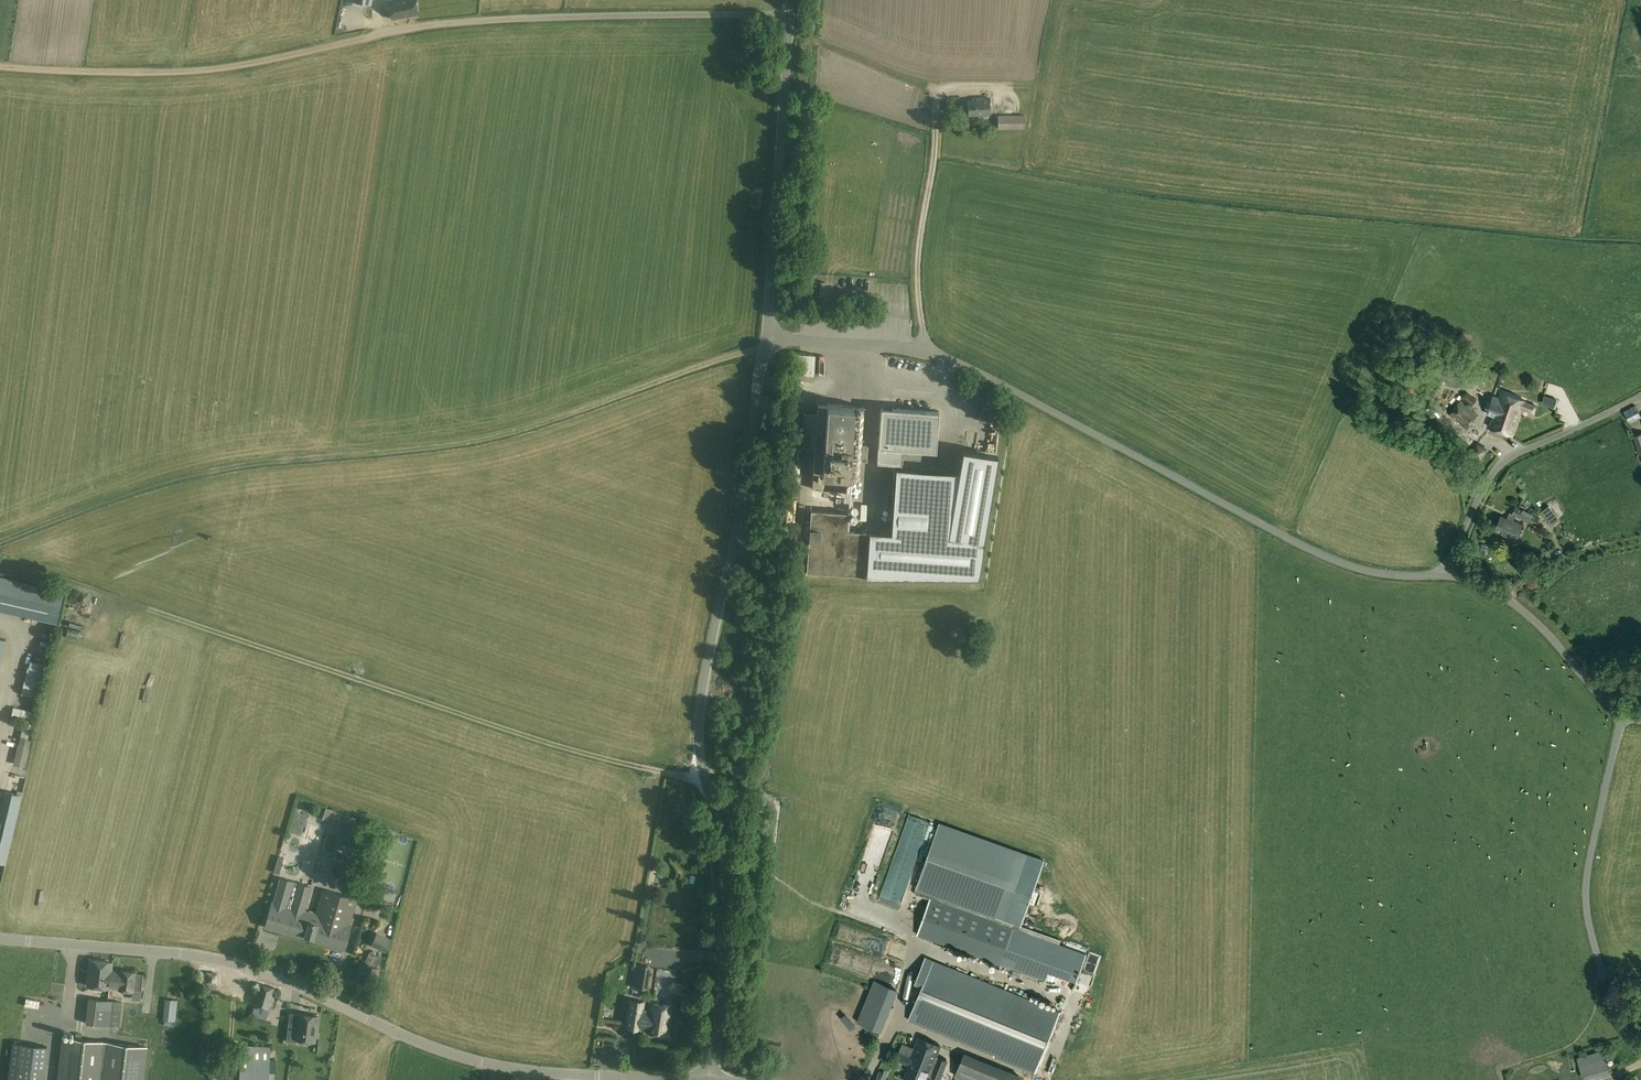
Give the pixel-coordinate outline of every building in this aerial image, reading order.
[(418,14),(416,0),(388,0),(391,18),(418,14)] [(969,116),(981,115),(981,116),(989,115),(988,97),(977,98),(977,100),(968,100),(969,116)] [(1025,115),(999,116),(999,128),(1025,128),(1025,115)] [(812,361),(800,361),(800,374),(812,374),(812,361)] [(810,378),(802,378),(802,388),(810,387),(810,378)] [(800,391),(801,403),(809,402),(809,390),(800,391)] [(944,400),(959,400),(958,391),(944,392),(944,400)] [(1477,400),(1467,392),(1461,399),(1471,407),(1477,400)] [(1501,392),(1499,399),(1493,397),(1487,412),(1493,415),(1489,427),(1512,436),(1522,410),(1532,413),(1535,406),(1501,392)] [(1557,399),(1544,395),(1541,403),(1554,407),(1557,399)] [(1460,401),(1448,417),(1466,431),(1478,415),(1460,401)] [(863,407),(853,406),(853,405),(826,404),(817,403),(813,471),(812,479),(813,480),(813,487),(812,487),(811,498),(820,499),(822,472),(848,474),(859,474),(863,407)] [(1630,421),(1640,415),(1640,413),(1636,405),(1625,411),(1630,421)] [(881,407),(878,446),(936,450),(938,411),(881,407)] [(800,449),(814,449),(813,432),(799,433),(800,449)] [(1470,453),(1481,460),(1487,450),(1477,443),(1470,453)] [(869,531),(866,577),(978,577),(984,543),(998,455),(962,450),(958,473),(948,537),(892,533),(869,531)] [(908,470),(906,494),(905,504),(944,507),(937,472),(908,470)] [(1551,525),(1559,519),(1549,506),(1542,512),(1551,525)] [(1513,514),(1510,513),(1508,518),(1502,515),(1494,532),(1515,542),(1523,525),(1513,521),(1516,515),(1535,525),(1539,518),(1516,507),(1513,514)] [(795,552),(807,553),(808,520),(796,520),(795,552)] [(822,538),(822,526),(810,526),(810,538),(822,538)] [(0,577),(0,611),(44,621),(57,624),(65,591),(51,588),(0,577)] [(84,610),(96,612),(97,605),(82,603),(81,608),(73,607),(73,612),(84,614),(84,610)] [(70,622),(85,627),(88,617),(95,620),(96,615),(86,612),(84,618),(73,614),(70,622)] [(141,636),(144,620),(133,618),(130,634),(141,636)] [(21,694),(38,698),(44,670),(28,666),(21,694)] [(18,744),(13,764),(25,767),(30,747),(18,744)] [(0,814),(0,861),(6,862),(22,795),(5,791),(0,814)] [(322,819),(352,830),(356,818),(326,807),(322,819)] [(667,821),(681,820),(680,812),(667,812),(667,821)] [(1062,942),(1021,927),(1044,862),(939,824),(914,894),(929,900),(917,935),(1047,982),(1050,973),(1076,983),(1086,957),(1060,947),(1062,942)] [(278,856),(274,872),(279,874),(284,858),(278,856)] [(659,871),(658,879),(669,880),(670,872),(659,871)] [(274,903),(272,902),(266,925),(345,948),(352,924),(351,924),(358,898),(323,888),(316,913),(305,910),(311,887),(281,879),(274,903)] [(348,939),(355,941),(360,922),(353,920),(348,939)] [(377,932),(371,945),(386,952),(392,939),(377,932)] [(364,960),(360,968),(360,969),(356,977),(362,980),(361,982),(370,987),(380,968),(378,967),(383,957),(371,951),(365,961),(364,960)] [(113,962),(91,959),(88,985),(110,988),(110,986),(119,987),(119,989),(134,991),(134,990),(141,991),(143,974),(136,973),(136,972),(122,970),(122,972),(112,971),(113,962)] [(1060,1012),(929,959),(908,1020),(994,1055),(993,1057),(1035,1074),(1060,1012)] [(673,987),(678,967),(663,963),(657,983),(673,987)] [(633,987),(647,989),(651,966),(637,964),(633,987)] [(894,989),(874,981),(861,1011),(882,1020),(894,989)] [(258,983),(252,1005),(271,1010),(277,988),(258,983)] [(86,1022),(116,1025),(118,1001),(89,998),(86,1022)] [(645,1002),(632,1001),(628,1029),(640,1031),(668,1035),(672,1007),(651,1003),(649,1018),(642,1017),(645,1002)] [(288,1044),(298,1044),(298,1041),(317,1043),(319,1017),(299,1015),(298,1026),(289,1026),(288,1044)] [(1606,1035),(1615,1033),(1612,1019),(1602,1022),(1606,1035)] [(146,1045),(61,1035),(56,1079),(142,1079),(146,1045)] [(915,1049),(903,1044),(897,1060),(910,1065),(904,1079),(905,1079),(925,1079),(928,1073),(940,1079),(948,1060),(936,1056),(940,1046),(919,1038),(915,1049)] [(22,1043),(18,1079),(44,1079),(48,1046),(22,1043)] [(767,1051),(781,1052),(781,1045),(768,1043),(767,1051)] [(240,1079),(268,1079),(270,1046),(242,1045),(240,1079)] [(1577,1058),(1583,1079),(1610,1072),(1603,1049),(1577,1058)] [(1019,1079),(963,1056),(955,1077),(964,1079),(1018,1079),(1019,1079)] [(888,1073),(879,1069),(874,1079),(885,1079),(888,1073)]
